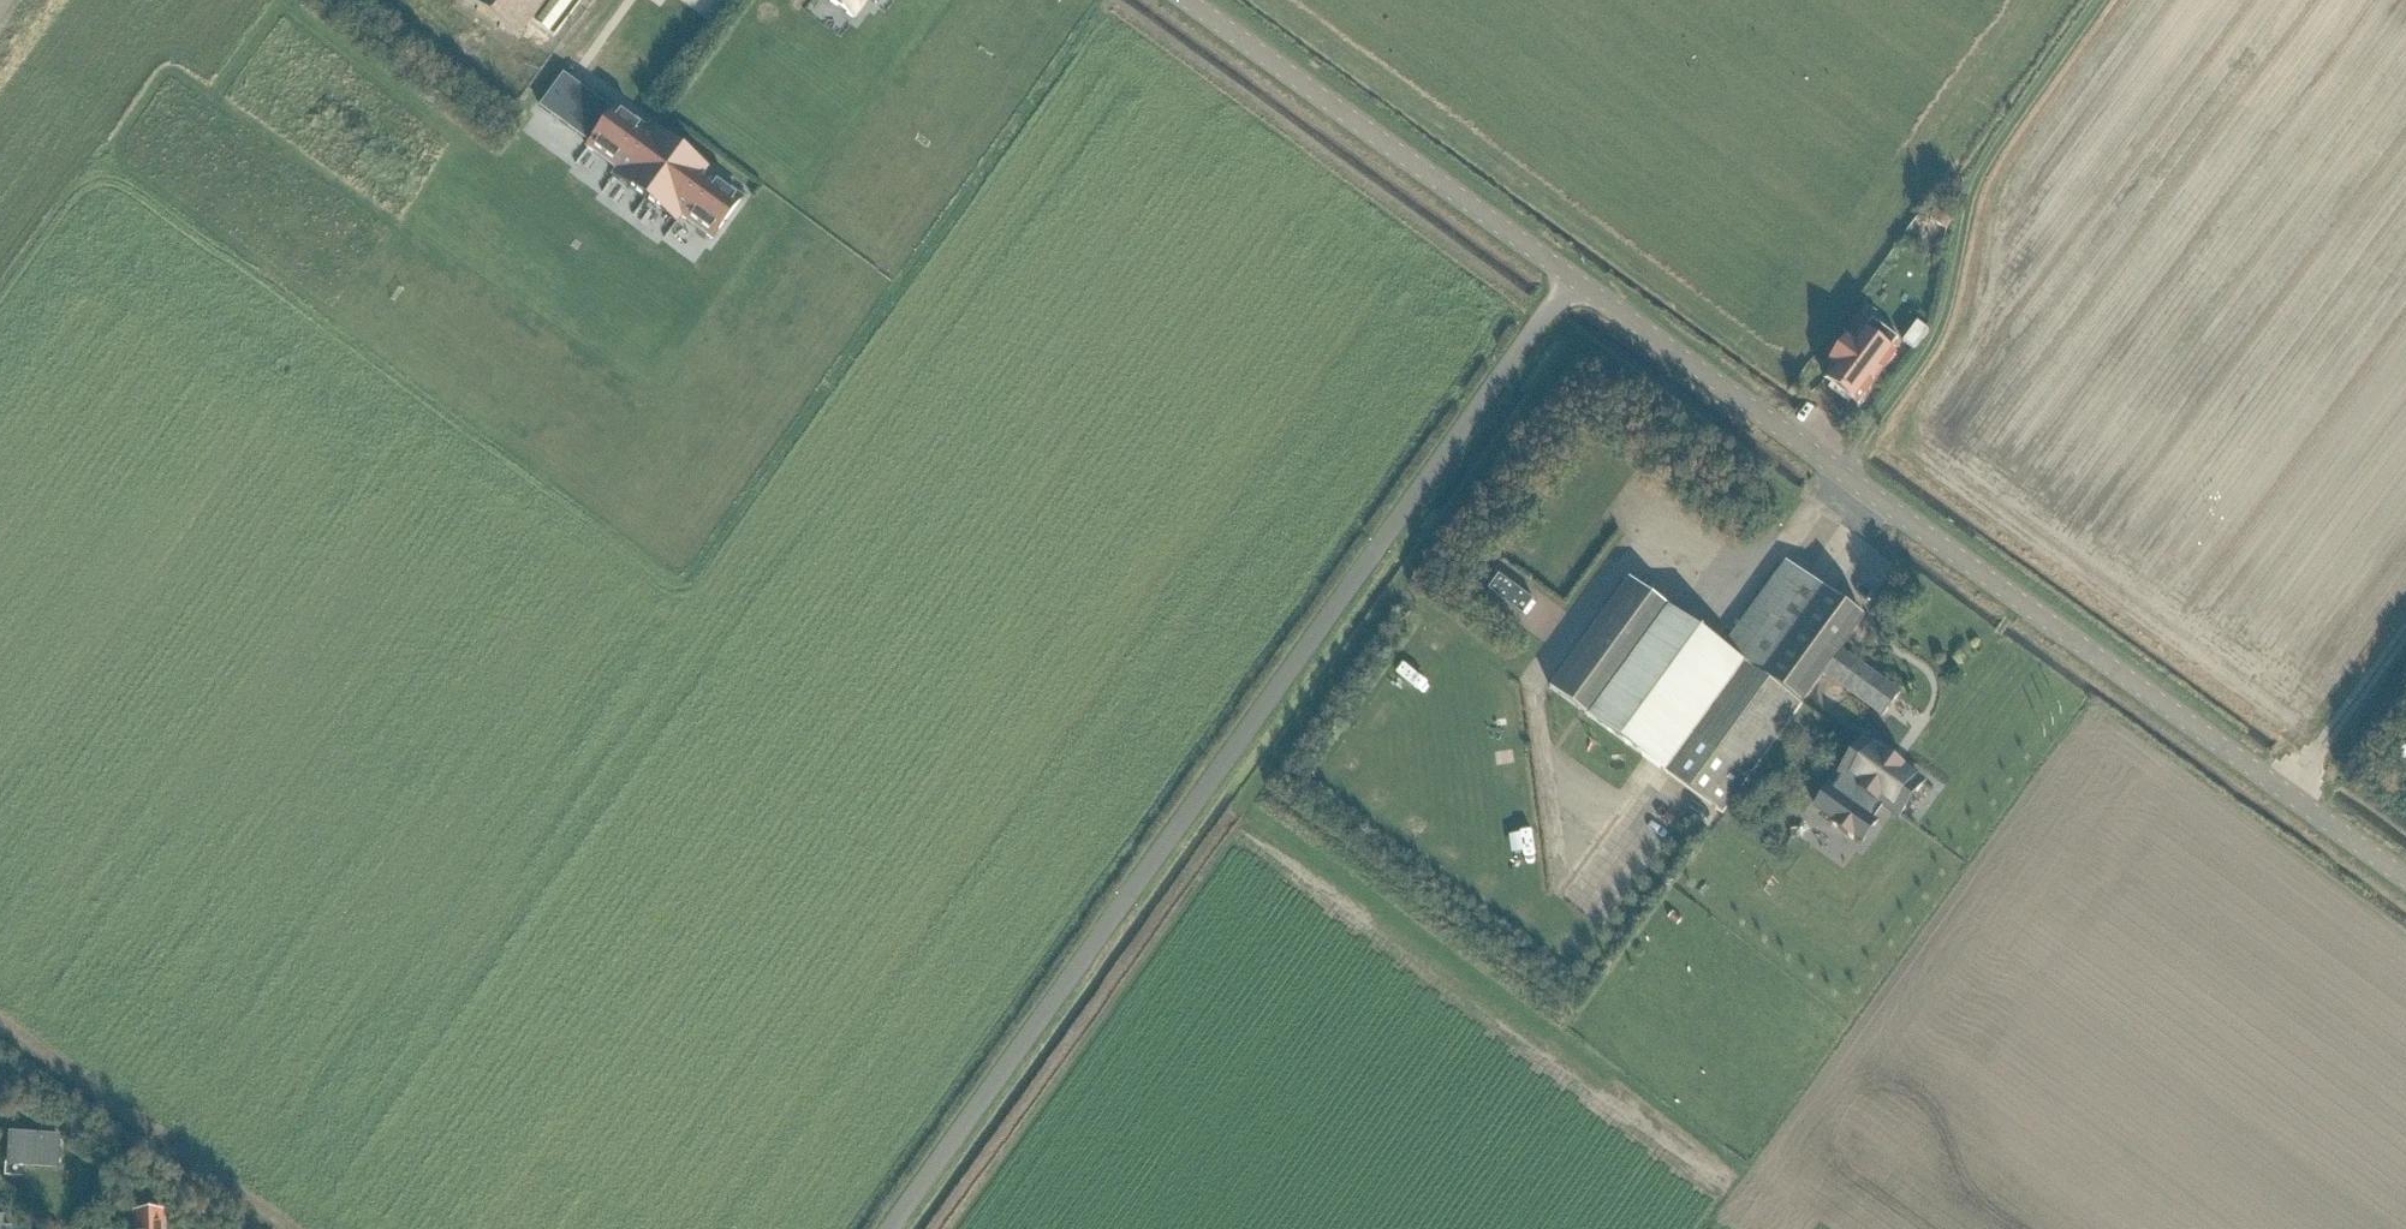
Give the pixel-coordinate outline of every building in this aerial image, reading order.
[(414,24),(445,47),(475,7),(474,6),(465,0),(431,0),(414,24)] [(854,19),(867,0),(827,0),(854,19)] [(445,47),(441,52),(472,75),(507,27),(476,4),(474,6),(475,7),(445,47)] [(537,52),(508,92),(539,115),(543,110),(542,110),(565,79),(569,75),(537,52)] [(565,79),(543,110),(593,147),(616,116),(615,115),(565,79)] [(593,147),(590,151),(621,173),(621,174),(650,134),(650,133),(619,111),(615,115),(616,116),(593,147)] [(621,173),(616,179),(648,202),(683,154),(651,131),(650,133),(650,134),(621,174),(621,173)] [(683,154),(648,202),(680,225),(684,219),(713,179),(715,177),(683,154)] [(713,179),(684,219),(715,242),(744,202),(713,179)] [(1943,216),(1936,226),(1948,234),(1954,225),(1943,216)] [(1888,351),(1897,340),(1872,321),(1863,332),(1862,331),(1855,341),(1850,338),(1827,368),(1832,372),(1825,381),(1831,387),(1829,390),(1848,405),(1851,401),(1857,406),(1895,356),(1888,351)] [(1919,323),(1904,343),(1914,350),(1929,332),(1919,323)] [(1629,581),(1549,691),(1668,775),(1724,816),(1802,707),(1801,706),(1824,674),(1850,693),(1835,713),(1852,725),(1863,710),(1914,747),(1938,713),(1916,698),(1911,705),(1839,652),(1863,620),(1785,564),(1722,649),(1629,581)] [(1500,576),(1489,591),(1524,616),(1534,601),(1500,576)] [(1831,788),(1817,807),(1836,821),(1834,825),(1854,839),(1856,836),(1864,841),(1878,822),(1870,816),(1882,801),(1901,814),(1923,783),(1904,770),(1907,766),(1887,751),(1884,755),(1865,741),(1842,772),(1846,775),(1834,790),(1831,788)] [(66,1125),(64,1137),(82,1139),(84,1126),(66,1125)] [(9,1137),(8,1168),(57,1170),(58,1139),(9,1137)] [(133,1213),(134,1228),(162,1228),(161,1213),(133,1213)] [(12,1228),(1,1228),(2,1221),(0,1221),(0,1228),(12,1228)]
